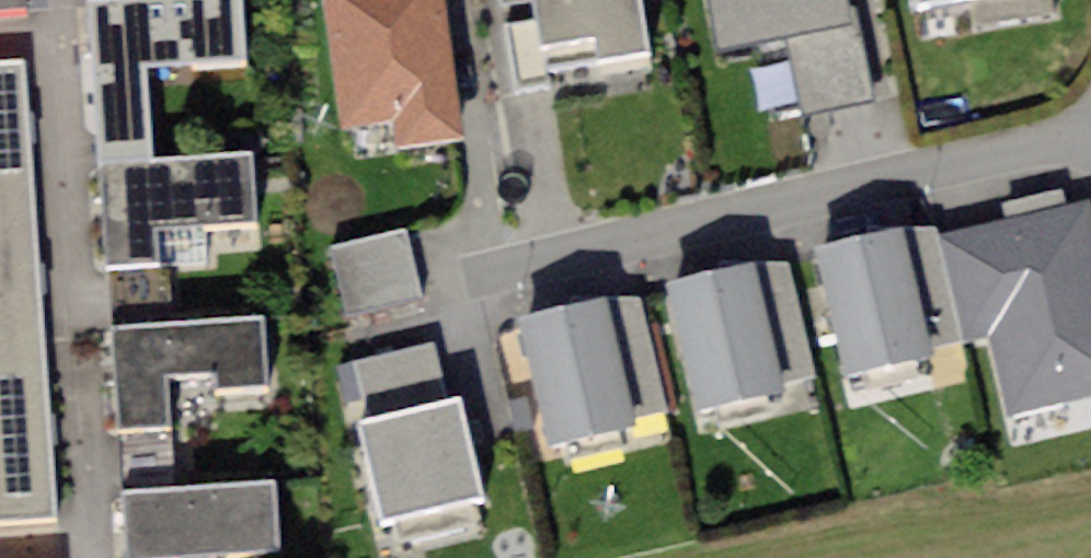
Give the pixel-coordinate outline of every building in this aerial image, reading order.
[(24,10),(23,0),(0,0),(0,12),(24,10)] [(146,70),(241,64),(237,0),(191,0),(91,6),(107,266),(158,263),(156,227),(255,220),(251,154),(151,160),(146,70)] [(344,123),(396,116),(399,144),(460,136),(441,0),(326,0),(344,123)] [(503,6),(533,0),(537,23),(506,29),(517,88),(548,82),(547,74),(651,54),(641,0),(502,0),(503,6)] [(719,54),(792,39),(809,118),(869,105),(846,0),(707,0),(719,54)] [(981,15),(984,35),(1069,19),(1066,0),(1065,0),(981,15)] [(0,63),(0,520),(56,517),(25,61),(0,63)] [(941,237),(966,338),(989,333),(1009,414),(1090,394),(1090,231),(1084,203),(941,237)] [(901,224),(815,247),(846,377),(935,354),(932,348),(966,338),(941,237),(937,226),(901,224)] [(404,229),(329,246),(344,316),(420,300),(404,229)] [(753,261),(665,283),(698,411),(786,388),(784,382),(818,374),(790,261),(753,261)] [(158,263),(107,266),(112,328),(174,324),(169,262),(158,263)] [(605,295),(521,318),(551,446),(635,425),(634,419),(668,409),(640,297),(605,295)] [(174,324),(112,328),(119,431),(170,428),(168,376),(214,373),(215,390),(270,387),(265,318),(174,324)] [(432,342),(335,367),(343,400),(360,395),(366,418),(446,398),(432,342)] [(366,418),(356,420),(382,525),(485,500),(459,395),(446,398),(366,418)] [(174,487),(170,428),(119,431),(124,491),(174,487)] [(124,491),(128,557),(201,557),(280,552),(275,480),(174,487),(124,491)]
